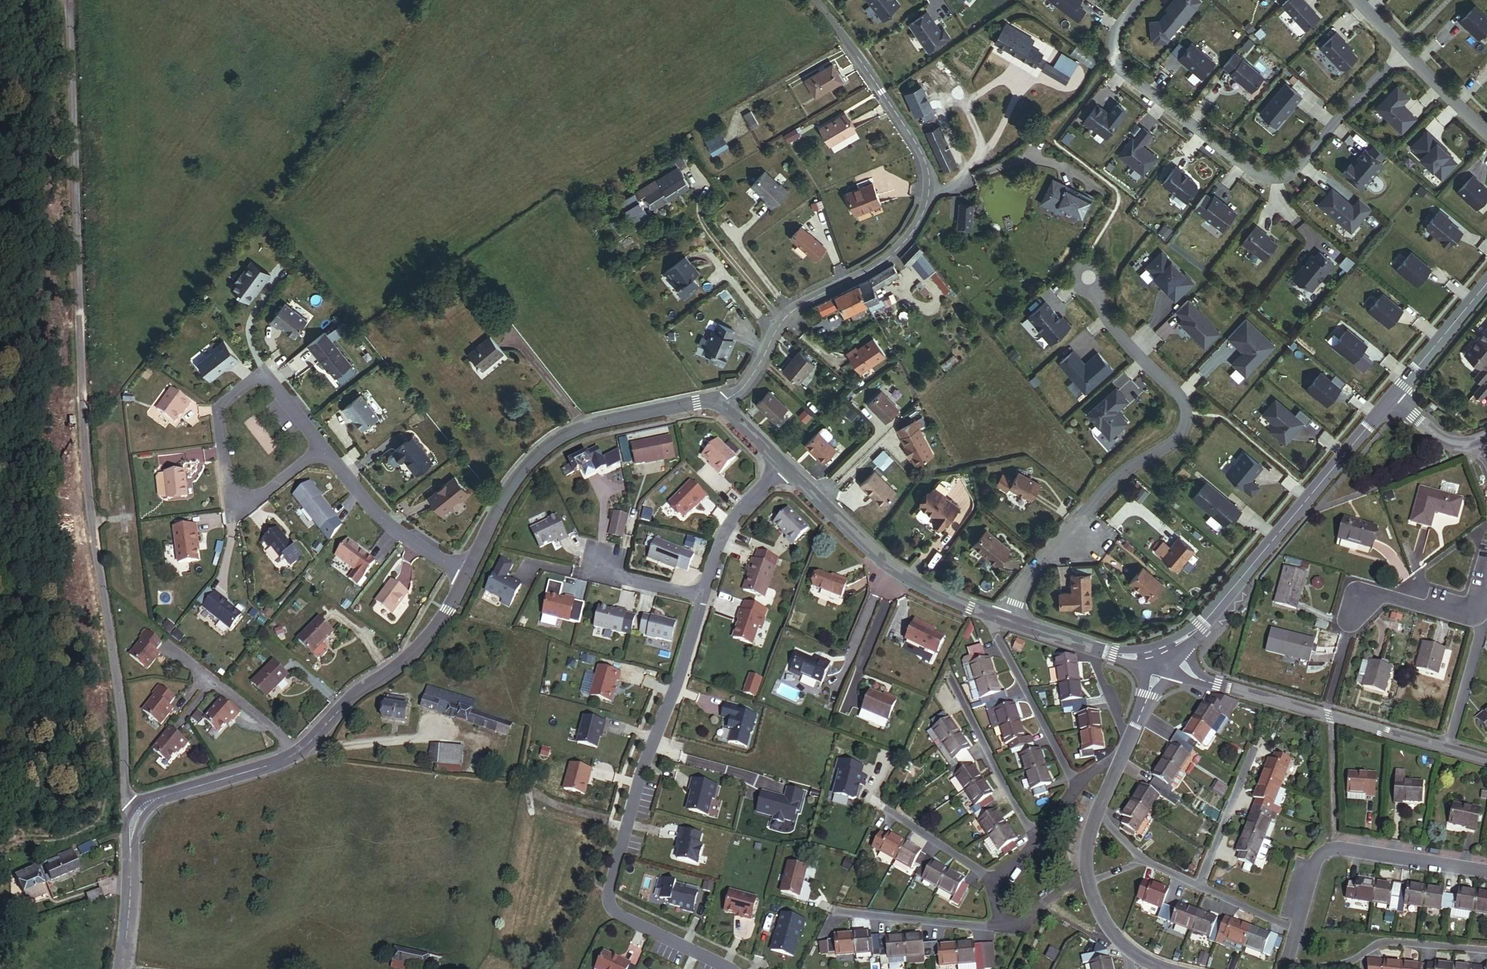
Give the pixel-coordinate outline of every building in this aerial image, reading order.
[(884,20),(892,14),(892,10),(901,4),(897,0),(869,0),(884,20)] [(1078,21),(1085,11),(1078,5),(1082,0),(1051,0),(1078,21)] [(1199,0),(1174,0),(1166,9),(1169,11),(1170,12),(1167,15),(1164,17),(1160,22),(1150,23),(1153,41),(1154,41),(1167,39),(1169,39),(1178,27),(1177,26),(1181,21),(1184,24),(1196,9),(1195,8),(1201,1),(1199,0)] [(1319,17),(1304,0),(1287,0),(1282,5),(1306,30),(1319,17)] [(1486,31),(1486,19),(1475,7),(1459,23),(1465,29),(1466,28),(1467,27),(1471,31),(1470,32),(1478,40),(1486,31)] [(944,28),(938,32),(935,28),(938,26),(928,11),(910,23),(929,51),(950,37),(944,28)] [(1030,47),(1033,41),(1005,24),(994,43),(1036,67),(1041,58),(1033,53),(1034,50),(1030,47)] [(1346,69),(1359,56),(1342,39),(1343,39),(1337,33),(1321,47),(1341,68),(1346,69)] [(1202,79),(1215,63),(1192,43),(1179,59),(1202,79)] [(1043,55),(1034,50),(1033,53),(1041,58),(1043,55)] [(1263,77),(1235,53),(1223,67),(1231,73),(1230,74),(1251,92),(1263,77)] [(1077,64),(1061,55),(1053,68),(1058,71),(1062,65),(1073,71),(1077,64)] [(1065,84),(1073,71),(1062,65),(1058,71),(1053,68),(1045,63),(1041,71),(1065,84)] [(842,81),(832,65),(805,80),(815,97),(842,81)] [(1289,113),(1296,105),(1295,104),(1301,96),(1286,83),(1260,114),(1275,127),(1284,116),(1288,112),(1289,113)] [(1375,109),(1401,133),(1415,119),(1405,108),(1404,109),(1400,106),(1401,105),(1408,97),(1397,86),(1375,109)] [(934,116),(921,87),(905,94),(915,116),(920,114),(924,120),(934,116)] [(1119,121),(1098,105),(1084,121),(1106,138),(1119,121)] [(758,122),(751,111),(743,116),(749,127),(758,122)] [(854,131),(844,115),(819,129),(829,146),(854,131)] [(795,127),(783,133),(787,142),(799,135),(795,127)] [(956,165),(939,127),(926,133),(943,171),(956,165)] [(1157,157),(1142,146),(1151,134),(1144,128),(1134,140),(1133,138),(1119,156),(1143,175),(1157,157)] [(1440,179),(1456,163),(1447,155),(1448,154),(1436,143),(1437,142),(1426,131),(1411,148),(1422,158),(1420,160),(1440,179)] [(713,155),(728,146),(724,139),(709,148),(713,155)] [(1362,189),(1383,164),(1380,161),(1385,155),(1373,146),(1368,152),(1365,149),(1358,158),(1360,160),(1354,167),(1352,165),(1350,164),(1343,173),(1362,189)] [(687,166),(681,156),(674,161),(678,168),(680,170),(687,166)] [(1163,183),(1186,202),(1197,188),(1197,184),(1188,177),(1182,173),(1183,172),(1176,166),(1163,183)] [(654,208),(689,187),(683,177),(684,176),(680,170),(678,168),(659,181),(658,180),(642,190),(654,208)] [(771,209),(788,192),(780,185),(780,186),(764,172),(751,186),(766,200),(764,202),(771,209)] [(1475,210),(1486,197),(1486,191),(1482,187),(1481,187),(1477,183),(1477,182),(1478,182),(1472,176),(1457,192),(1475,210)] [(1053,180),(1061,184),(1062,181),(1054,177),(1041,203),(1063,215),(1064,213),(1044,202),(1055,181),(1053,180)] [(1083,220),(1093,200),(1061,184),(1053,180),(1055,181),(1044,202),(1064,213),(1065,210),(1083,220)] [(880,205),(872,184),(846,194),(854,215),(880,205)] [(1350,232),(1370,208),(1359,199),(1353,206),(1332,189),(1318,205),(1350,232)] [(1222,230),(1236,212),(1214,196),(1212,198),(1206,193),(1194,209),(1222,230)] [(650,220),(635,194),(621,203),(637,228),(650,220)] [(971,231),(973,206),(959,205),(956,230),(971,231)] [(1455,241),(1462,233),(1445,219),(1446,217),(1439,211),(1426,226),(1426,229),(1440,241),(1440,242),(1447,247),(1452,241),(1455,241)] [(1264,260),(1276,244),(1269,238),(1270,237),(1255,226),(1242,243),(1264,260)] [(825,249),(800,227),(790,238),(815,261),(825,249)] [(908,267),(923,252),(915,242),(901,258),(908,267)] [(1302,283),(1311,290),(1333,263),(1319,251),(1314,257),(1312,255),(1306,261),(1307,262),(1303,267),(1302,266),(1292,278),(1299,283),(1302,283)] [(1162,252),(1146,267),(1155,276),(1154,277),(1167,291),(1166,292),(1175,300),(1194,282),(1185,274),(1184,275),(1162,252)] [(1406,277),(1416,286),(1430,269),(1410,253),(1396,270),(1406,278),(1406,277)] [(692,278),(697,274),(685,257),(668,270),(680,287),(677,289),(683,298),(699,286),(692,278)] [(933,269),(924,258),(916,264),(925,274),(928,273),(933,269)] [(259,290),(270,276),(252,262),(242,276),(241,275),(235,282),(237,283),(232,291),(248,303),(258,289),(259,290)] [(874,290),(899,275),(893,266),(870,279),(857,286),(867,304),(870,310),(884,305),(881,299),(878,299),(874,290)] [(939,277),(933,269),(928,273),(934,280),(939,277)] [(945,284),(939,277),(934,280),(940,289),(945,284)] [(920,291),(925,287),(920,282),(915,286),(920,291)] [(950,290),(945,284),(940,289),(945,295),(950,290)] [(867,304),(857,286),(836,297),(839,303),(840,306),(845,315),(850,313),(861,307),(867,304)] [(930,292),(925,287),(920,291),(918,292),(923,298),(930,292)] [(729,297),(725,291),(720,294),(725,300),(729,297)] [(1382,294),(1368,311),(1377,319),(1378,319),(1388,327),(1402,310),(1382,294)] [(835,305),(839,303),(836,297),(817,305),(818,307),(820,312),(822,315),(836,308),(835,305)] [(1204,347),(1219,333),(1188,300),(1176,311),(1183,318),(1180,322),(1204,347)] [(1044,331),(1053,341),(1070,325),(1063,317),(1061,318),(1046,301),(1029,316),(1043,332),(1044,331)] [(306,321),(284,304),(270,323),(278,328),(279,326),(294,337),(306,321)] [(865,314),(861,307),(850,313),(853,319),(865,314)] [(1226,338),(1242,353),(1240,355),(1241,356),(1239,358),(1238,357),(1231,364),(1244,377),(1273,347),(1244,320),(1226,338)] [(729,348),(733,340),(731,339),(734,331),(718,324),(714,332),(712,331),(704,349),(714,353),(710,361),(722,367),(730,349),(729,348)] [(1343,355),(1353,363),(1367,346),(1348,330),(1333,347),(1343,355)] [(1486,330),(1478,339),(1486,347),(1486,331),(1486,330)] [(308,348),(324,368),(325,367),(334,378),(350,365),(325,334),(308,348)] [(503,353),(490,337),(468,355),(482,371),(503,353)] [(860,373),(885,356),(873,338),(857,349),(858,351),(849,357),(860,373)] [(1478,339),(1470,349),(1473,351),(1467,357),(1482,369),(1474,379),(1481,385),(1483,383),(1486,377),(1486,367),(1483,364),(1486,361),(1484,359),(1486,356),(1486,357),(1486,347),(1478,339)] [(229,368),(238,361),(223,341),(214,349),(215,350),(197,364),(209,379),(212,379),(221,372),(222,369),(227,365),(229,368)] [(849,357),(858,351),(857,349),(856,347),(846,353),(849,357)] [(1467,357),(1473,351),(1470,349),(1465,355),(1467,357)] [(1112,369),(1098,352),(1084,364),(1083,366),(1080,363),(1082,361),(1073,351),(1059,363),(1085,393),(1112,369)] [(798,384),(814,364),(799,352),(782,371),(798,384)] [(1340,389),(1320,372),(1306,390),(1316,398),(1316,397),(1326,405),(1340,389)] [(1483,383),(1481,385),(1472,394),(1479,400),(1486,392),(1486,393),(1486,386),(1483,383)] [(1119,408),(1128,400),(1116,387),(1087,413),(1109,438),(1127,422),(1120,414),(1116,410),(1119,408)] [(190,404),(172,390),(157,411),(175,424),(184,410),(185,411),(190,404)] [(775,422),(787,409),(769,391),(756,404),(775,422)] [(899,410),(881,391),(868,404),(886,422),(899,410)] [(378,417),(360,395),(342,410),(348,417),(350,415),(362,429),(378,417)] [(1302,422),(1275,399),(1262,414),(1275,425),(1270,431),(1285,443),(1302,422)] [(850,406),(845,415),(853,419),(858,410),(850,406)] [(917,429),(913,422),(899,429),(903,437),(917,429)] [(836,451),(828,442),(832,438),(832,434),(826,428),(823,427),(804,445),(823,464),(836,451)] [(933,456),(918,428),(917,429),(903,437),(901,437),(906,446),(903,447),(907,455),(910,454),(912,457),(916,465),(933,456)] [(432,462),(412,437),(393,452),(401,462),(404,460),(416,475),(432,462)] [(674,458),(670,438),(631,446),(635,466),(674,458)] [(736,458),(717,441),(702,457),(714,468),(713,470),(719,475),(736,458)] [(607,467),(597,449),(568,463),(570,466),(562,470),(566,478),(574,473),(574,474),(582,470),(581,468),(592,463),(596,472),(607,467)] [(1252,495),(1259,487),(1250,480),(1249,479),(1252,475),(1254,475),(1261,466),(1244,452),(1226,474),(1252,495)] [(896,493),(874,471),(860,485),(882,507),(896,493)] [(184,472),(165,474),(165,475),(167,499),(167,500),(187,497),(184,472)] [(1040,485),(1018,472),(1013,481),(1002,475),(996,486),(1007,492),(1009,488),(1031,500),(1040,485)] [(167,499),(165,475),(160,475),(157,479),(159,496),(163,499),(167,499)] [(469,495),(455,477),(428,498),(444,518),(454,510),(451,506),(458,500),(460,502),(469,495)] [(1232,515),(1235,517),(1240,510),(1206,481),(1192,498),(1224,524),(1228,519),(1232,515)] [(341,525),(319,497),(321,496),(310,483),(293,496),(329,541),(341,525)] [(695,509),(706,498),(690,483),(669,504),(684,519),(694,508),(695,509)] [(943,528),(959,507),(944,497),(945,495),(934,487),(920,507),(935,517),(934,518),(937,520),(936,523),(943,528)] [(1456,519),(1462,500),(1420,488),(1411,522),(1430,527),(1434,513),(1456,519)] [(792,546),(808,529),(788,510),(774,524),(788,537),(785,540),(792,546)] [(622,539),(627,516),(615,513),(609,536),(622,539)] [(568,539),(557,517),(548,521),(549,522),(531,531),(540,549),(557,541),(559,543),(568,539)] [(1369,549),(1375,528),(1343,520),(1338,540),(1369,549)] [(197,550),(196,544),(198,544),(197,534),(194,534),(193,526),(174,528),(178,564),(198,561),(197,550)] [(302,557),(295,548),(292,550),(282,538),(284,537),(277,529),(263,540),(269,549),(271,547),(281,560),(284,558),(290,566),(302,557)] [(1009,549),(986,530),(973,545),(996,565),(1009,549)] [(1177,571),(1194,551),(1178,537),(1170,547),(1163,541),(1154,551),(1177,571)] [(688,573),(694,556),(655,540),(648,560),(676,570),(676,568),(688,573)] [(357,586),(375,561),(347,541),(335,557),(355,571),(349,579),(357,586)] [(313,550),(319,554),(323,549),(317,545),(313,550)] [(764,598),(778,559),(758,552),(755,560),(752,560),(748,573),(749,573),(743,591),(764,598)] [(1296,609),(1306,573),(1285,567),(1274,604),(1296,609)] [(1164,585),(1142,568),(1130,582),(1151,600),(1164,585)] [(509,608),(521,585),(513,581),(512,582),(495,573),(485,592),(503,601),(501,604),(509,608)] [(841,599),(847,582),(838,578),(837,581),(831,579),(819,574),(813,588),(841,599)] [(1090,607),(1089,574),(1072,575),(1072,593),(1059,594),(1059,609),(1090,607)] [(392,615),(407,593),(392,582),(376,603),(392,615)] [(225,603),(221,599),(222,597),(215,592),(202,608),(230,630),(241,615),(225,603)] [(568,622),(574,600),(566,597),(565,600),(547,596),(542,616),(568,622)] [(765,609),(767,610),(768,610),(745,602),(742,611),(741,611),(737,620),(739,621),(733,639),(753,646),(759,627),(762,629),(762,628),(761,628),(764,620),(765,620),(765,619),(764,619),(762,618),(765,609)] [(617,609),(616,612),(599,608),(594,628),(621,634),(626,611),(617,609)] [(671,643),(675,623),(661,620),(661,619),(652,617),(651,617),(644,616),(639,636),(655,640),(655,639),(671,643)] [(322,644),(334,632),(319,618),(298,640),(312,654),(313,653),(322,644)] [(169,633),(175,626),(167,620),(162,627),(169,633)] [(936,655),(944,637),(933,632),(927,629),(928,627),(915,621),(905,640),(936,655)] [(160,655),(156,651),(162,644),(146,631),(140,639),(141,641),(129,656),(147,670),(160,655)] [(1309,662),(1315,641),(1288,634),(1283,655),(1309,662)] [(1437,675),(1444,649),(1441,648),(1434,646),(1423,643),(1415,669),(1437,675)] [(321,658),(328,652),(328,649),(322,644),(313,653),(318,658),(321,658)] [(994,676),(989,658),(985,659),(981,645),(967,650),(969,657),(972,664),(970,665),(976,682),(994,676)] [(823,683),(831,662),(821,658),(819,663),(816,661),(799,655),(791,674),(801,677),(802,675),(823,683)] [(972,664),(969,657),(965,658),(963,661),(964,666),(970,665),(972,664)] [(1079,682),(1076,664),(1072,664),(1071,657),(1058,659),(1059,667),(1056,667),(1058,685),(1079,682)] [(266,697),(288,676),(274,661),(252,683),(266,697)] [(1384,693),(1391,667),(1370,661),(1370,662),(1362,661),(1359,675),(1365,677),(1363,687),(1384,693)] [(610,704),(616,682),(617,682),(619,674),(597,668),(589,698),(610,704)] [(751,675),(746,688),(757,693),(763,680),(751,675)] [(1007,699),(1004,692),(999,693),(994,676),(976,682),(968,684),(971,692),(978,690),(983,706),(1007,699)] [(1081,701),(1079,682),(1058,685),(1062,711),(1072,709),(1087,707),(1086,700),(1081,701)] [(169,706),(175,699),(159,686),(152,694),(154,696),(143,711),(161,726),(173,710),(169,706)] [(471,711),(474,702),(428,688),(421,709),(436,713),(440,701),(448,703),(444,716),(508,736),(512,723),(471,711)] [(746,688),(744,693),(756,698),(757,693),(746,688)] [(883,729),(895,702),(882,697),(870,691),(858,718),(883,729)] [(896,700),(883,694),(882,697),(895,702),(896,700)] [(1203,703),(1193,719),(1216,733),(1236,703),(1213,696),(1206,706),(1203,703)] [(405,723),(407,707),(404,707),(406,700),(387,697),(382,720),(405,723)] [(233,722),(239,715),(222,699),(204,720),(219,733),(230,720),(233,722)] [(1019,722),(1013,704),(1008,705),(1007,699),(983,706),(984,710),(987,709),(993,730),(994,730),(1019,722)] [(444,716),(448,703),(440,701),(436,713),(444,716)] [(750,733),(754,716),(744,714),(744,715),(740,714),(741,710),(723,705),(720,718),(729,720),(726,730),(730,730),(727,743),(745,748),(749,733),(750,733)] [(1100,731),(1097,713),(1087,714),(1087,707),(1072,709),(1073,716),(1077,716),(1080,733),(1100,731)] [(1484,714),(1483,712),(1476,718),(1486,731),(1486,711),(1484,714)] [(934,750),(959,733),(948,718),(945,720),(941,714),(929,722),(933,728),(924,735),(934,750)] [(1183,735),(1178,732),(1174,737),(1193,749),(1197,743),(1206,749),(1216,733),(1193,719),(1183,735)] [(597,750),(601,733),(603,734),(605,725),(584,720),(577,746),(597,750)] [(1025,740),(1019,722),(994,730),(997,738),(1003,736),(1006,745),(1009,744),(1012,751),(1020,748),(1033,744),(1031,738),(1025,740)] [(188,743),(170,729),(153,750),(169,763),(180,749),(182,750),(188,743)] [(1102,749),(1100,731),(1080,733),(1082,752),(1079,753),(1079,760),(1094,758),(1093,750),(1102,749)] [(970,757),(966,750),(969,748),(959,733),(934,750),(949,771),(970,757)] [(1179,771),(1193,749),(1174,737),(1170,743),(1172,745),(1162,760),(1179,771)] [(1045,767),(1040,749),(1034,751),(1033,744),(1020,748),(1021,752),(1022,755),(1021,755),(1027,773),(1045,767)] [(462,767),(463,748),(431,745),(430,764),(439,765),(462,767)] [(1280,786),(1291,760),(1276,754),(1273,761),(1269,760),(1261,779),(1280,786)] [(982,781),(971,764),(974,762),(970,757),(949,771),(947,773),(962,794),(982,781)] [(862,783),(864,774),(858,773),(860,764),(836,759),(834,768),(837,769),(832,793),(851,798),(854,796),(856,788),(855,787),(856,782),(862,783)] [(1176,791),(1186,775),(1179,771),(1162,760),(1152,776),(1155,777),(1151,783),(1170,795),(1174,789),(1176,791)] [(462,774),(462,767),(439,765),(438,772),(462,774)] [(584,796),(589,780),(591,771),(570,766),(564,792),(584,796)] [(1050,785),(1045,767),(1027,773),(1034,797),(1048,793),(1045,786),(1050,785)] [(1421,803),(1422,783),(1404,781),(1404,774),(1396,773),(1394,803),(1402,804),(1403,802),(1421,803)] [(1374,798),(1376,778),(1368,777),(1368,775),(1348,774),(1347,794),(1366,795),(1366,797),(1374,798)] [(1279,808),(1286,791),(1279,788),(1280,786),(1261,779),(1254,799),(1259,801),(1256,807),(1277,815),(1279,808)] [(994,802),(990,796),(992,795),(982,781),(962,794),(972,809),(968,812),(972,818),(994,802)] [(1223,797),(1228,788),(1218,782),(1213,791),(1223,797)] [(714,803),(718,790),(692,783),(690,794),(692,794),(687,812),(689,815),(707,819),(712,802),(714,803)] [(1166,801),(1170,795),(1151,783),(1147,789),(1142,785),(1132,801),(1149,811),(1158,796),(1166,801)] [(799,812),(803,793),(787,789),(785,799),(783,798),(783,800),(779,799),(779,797),(762,793),(756,814),(774,819),(773,822),(783,824),(784,821),(794,824),(796,812),(799,812)] [(1134,833),(1149,811),(1132,801),(1122,816),(1125,818),(1121,825),(1134,833)] [(1005,825),(995,810),(998,808),(994,802),(972,818),(986,838),(1005,825)] [(1476,832),(1480,813),(1472,811),(1472,808),(1454,804),(1449,824),(1467,828),(1467,830),(1476,832)] [(1263,840),(1271,820),(1274,821),(1277,815),(1256,807),(1254,813),(1252,813),(1244,833),(1263,840)] [(1017,849),(1013,843),(1016,840),(1005,825),(986,838),(997,853),(1001,851),(1005,857),(1017,849)] [(697,868),(702,849),(699,848),(701,838),(681,833),(678,844),(682,845),(680,853),(677,863),(697,868)] [(1265,859),(1271,843),(1263,840),(1244,833),(1237,852),(1240,853),(1238,860),(1252,866),(1255,859),(1259,861),(1261,861),(1263,860),(1265,859)] [(895,860),(905,843),(889,834),(887,837),(880,834),(872,848),(895,860)] [(79,856),(95,849),(92,843),(76,850),(79,856)] [(920,869),(927,856),(921,853),(921,852),(905,843),(895,860),(911,869),(914,866),(920,869)] [(79,868),(71,851),(46,861),(48,866),(45,868),(50,881),(79,868)] [(938,889),(948,871),(931,862),(933,860),(927,856),(920,869),(916,876),(938,889)] [(46,894),(41,885),(46,883),(38,865),(14,875),(22,893),(23,893),(27,903),(46,894)] [(797,899),(805,870),(786,865),(779,895),(797,899)] [(968,886),(962,883),(964,880),(948,871),(938,889),(954,897),(951,903),(957,906),(968,886)] [(1372,903),(1375,883),(1357,880),(1356,884),(1348,883),(1346,899),(1372,903)] [(693,916),(698,897),(685,893),(686,891),(676,888),(677,886),(661,882),(658,892),(663,893),(660,902),(671,905),(670,908),(684,912),(684,914),(693,916)] [(1162,905),(1168,890),(1150,883),(1149,885),(1142,883),(1136,898),(1144,901),(1143,902),(1161,909),(1157,918),(1164,921),(1169,907),(1162,905)] [(1396,912),(1400,885),(1393,884),(1393,886),(1375,883),(1372,903),(1390,906),(1389,911),(1396,912)] [(1423,908),(1426,888),(1407,885),(1407,886),(1400,885),(1396,912),(1397,912),(1404,913),(1405,905),(1423,908)] [(1450,896),(1443,895),(1444,891),(1426,888),(1423,908),(1441,910),(1441,908),(1448,909),(1450,896)] [(103,898),(100,889),(86,894),(89,903),(103,898)] [(1473,912),(1476,893),(1458,890),(1457,897),(1450,896),(1448,909),(1450,910),(1449,917),(1471,921),(1472,912),(1473,912)] [(1476,893),(1473,912),(1486,914),(1486,894),(1476,893)] [(750,923),(756,902),(730,895),(724,915),(736,918),(742,920),(741,921),(750,923)] [(1190,931),(1198,912),(1178,904),(1176,910),(1169,907),(1164,921),(1190,931)] [(1215,943),(1223,924),(1216,921),(1216,919),(1198,912),(1190,931),(1209,938),(1208,941),(1215,943)] [(1392,923),(1393,915),(1386,914),(1385,922),(1392,923)] [(793,960),(800,934),(801,934),(804,923),(781,918),(775,943),(774,942),(771,955),(793,960)] [(1243,947),(1251,928),(1225,918),(1223,924),(1215,943),(1239,952),(1241,946),(1243,947)] [(1271,957),(1278,936),(1271,934),(1270,935),(1251,928),(1243,947),(1271,957)] [(1193,932),(1191,938),(1200,942),(1202,936),(1193,932)] [(880,958),(878,936),(871,937),(871,933),(853,935),(854,955),(872,953),(873,958),(880,958)] [(854,955),(853,935),(833,936),(834,940),(827,941),(828,955),(836,954),(836,957),(854,955)] [(906,957),(904,937),(885,938),(885,935),(878,936),(880,958),(887,957),(888,965),(904,964),(904,957),(906,957)] [(932,958),(930,944),(923,944),(922,936),(904,937),(906,957),(924,956),(924,958),(932,958)] [(958,965),(957,945),(937,947),(937,943),(930,944),(932,958),(939,957),(940,966),(958,965)] [(982,946),(974,947),(974,943),(957,945),(958,965),(959,968),(992,968),(991,962),(984,962),(982,946)] [(994,944),(984,944),(984,946),(982,946),(984,962),(991,962),(992,968),(996,968),(994,944)] [(426,968),(428,955),(395,948),(392,961),(426,968)] [(1054,962),(1059,953),(1050,948),(1045,958),(1054,962)] [(1110,958),(1108,959),(1107,952),(1081,957),(1082,964),(1090,963),(1091,968),(1112,968),(1110,958)] [(630,967),(602,954),(596,968),(629,968),(630,967)] [(924,958),(924,956),(906,957),(906,965),(925,963),(924,958)] [(1402,964),(1367,960),(1366,968),(1402,968),(1402,964)]
